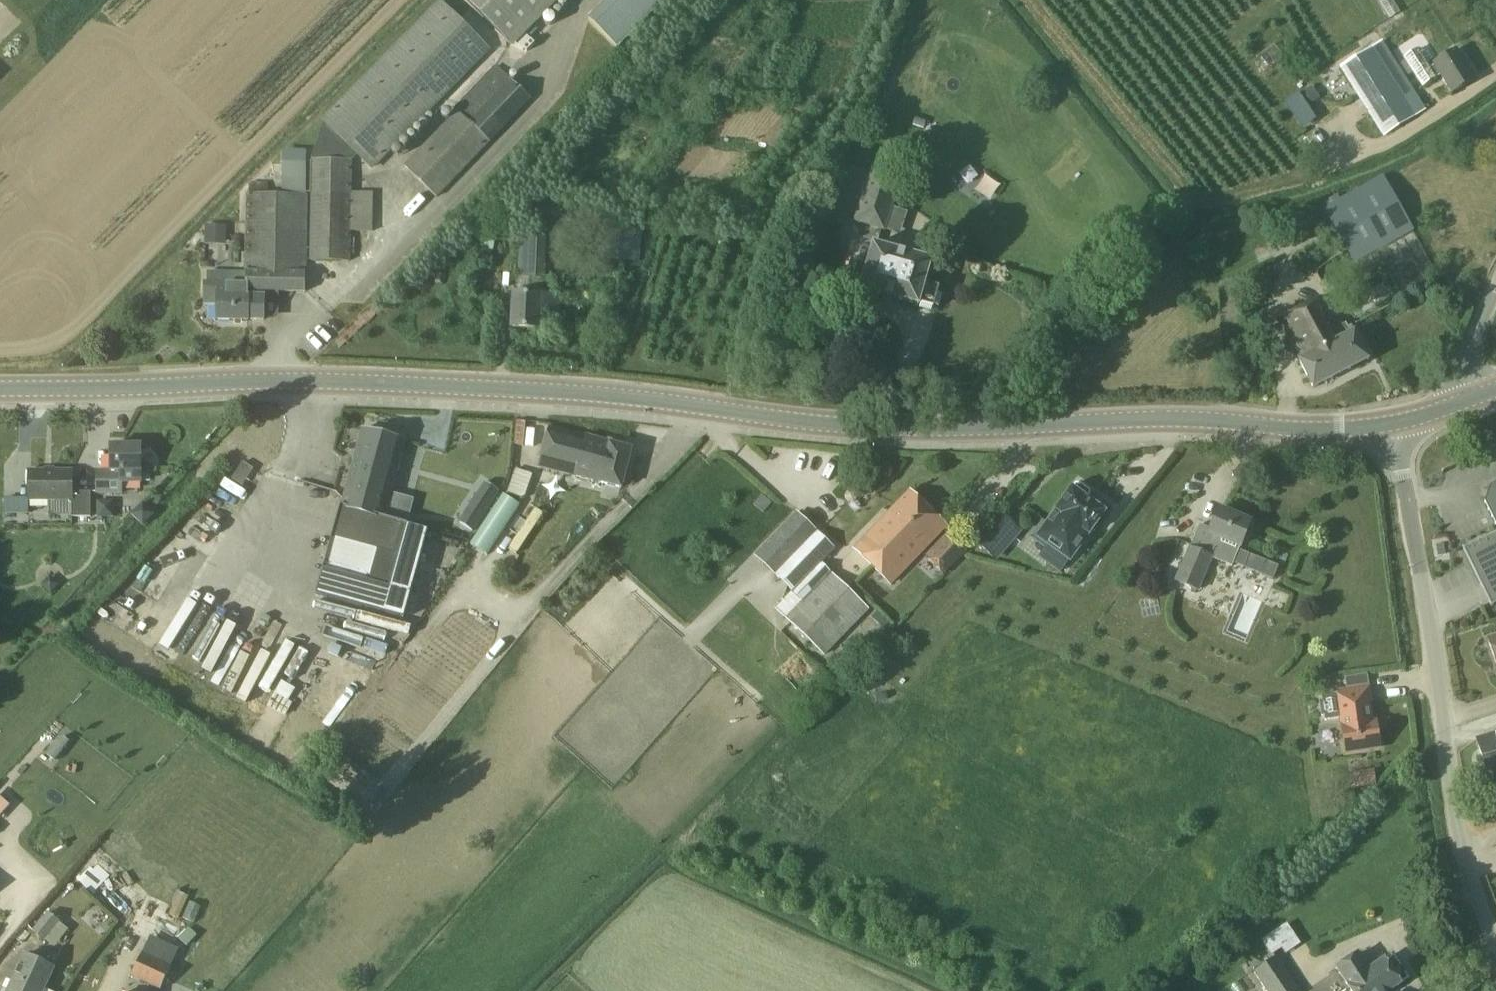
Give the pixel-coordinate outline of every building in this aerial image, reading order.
[(510,45),(554,0),(464,0),(510,45)] [(665,0),(608,0),(588,21),(617,49),(665,0)] [(372,168),(488,50),(440,3),(324,120),(325,121),(313,160),(311,261),(349,261),(351,160),(358,153),(372,168)] [(1257,57),(1267,72),(1284,60),(1274,45),(1257,57)] [(1384,136),(1414,117),(1371,49),(1333,73),(1351,101),(1359,96),(1384,136)] [(1433,80),(1441,75),(1452,93),(1475,79),(1457,50),(1434,64),(1435,66),(1427,71),(1433,80)] [(455,109),(458,111),(405,166),(438,197),(532,100),(496,66),(455,109)] [(1311,89),(1300,96),(1306,105),(1317,98),(1311,89)] [(872,168),(855,222),(885,232),(904,178),(872,168)] [(1323,209),(1354,264),(1415,230),(1384,175),(1323,209)] [(245,284),(245,292),(267,292),(306,293),(307,195),(269,194),(269,184),(266,182),(252,182),(250,184),(249,194),(247,194),(245,284)] [(562,204),(536,203),(534,223),(562,223),(562,204)] [(205,226),(205,244),(225,244),(225,226),(205,226)] [(639,261),(642,231),(605,227),(602,257),(639,261)] [(518,278),(518,294),(514,294),(513,328),(539,329),(540,312),(558,313),(559,296),(543,295),(544,281),(544,280),(546,236),(520,234),(518,278)] [(919,306),(920,303),(934,307),(939,287),(925,284),(932,261),(874,244),(861,289),(919,306)] [(245,292),(245,284),(206,283),(206,307),(207,307),(207,305),(219,305),(218,321),(248,322),(248,320),(264,321),(264,298),(267,292),(245,292)] [(1300,361),(1314,389),(1369,360),(1354,332),(1353,333),(1351,328),(1349,329),(1346,325),(1344,327),(1330,295),(1278,322),(1300,361)] [(549,427),(539,466),(619,487),(629,449),(549,427)] [(362,429),(343,500),(386,511),(405,441),(362,429)] [(142,481),(142,472),(142,446),(111,446),(111,471),(97,471),(98,494),(123,494),(123,481),(142,481)] [(515,468),(509,490),(526,495),(532,473),(515,468)] [(91,518),(91,493),(74,493),(74,471),(29,471),(29,501),(72,501),(72,518),(91,518)] [(484,482),(473,499),(488,508),(499,491),(484,482)] [(1490,486),(1485,502),(1495,525),(1495,483),(1490,486)] [(1087,500),(1090,495),(1090,490),(1080,484),(1076,484),(1038,536),(1071,560),(1105,513),(1087,500)] [(855,548),(889,581),(945,525),(910,491),(855,548)] [(504,495),(470,544),(486,555),(520,505),(504,495)] [(4,512),(16,512),(27,513),(28,499),(5,499),(4,512)] [(386,511),(343,500),(324,570),(391,588),(408,525),(384,518),(386,511)] [(114,501),(97,501),(97,517),(114,517),(114,501)] [(1233,565),(1241,547),(1251,522),(1220,509),(1211,529),(1200,525),(1190,546),(1175,581),(1199,592),(1214,557),(1233,565)] [(756,556),(792,592),(774,608),(825,656),(870,610),(823,564),(836,549),(798,513),(756,556)] [(994,558),(1018,529),(1003,516),(979,545),(994,558)] [(945,529),(924,554),(946,573),(967,549),(945,529)] [(1492,606),(1495,604),(1495,533),(1463,549),(1492,606)] [(1278,566),(1249,554),(1244,567),(1273,579),(1278,566)] [(891,625),(879,613),(874,619),(886,630),(891,625)] [(1328,693),(1335,691),(1344,753),(1381,748),(1378,731),(1374,731),(1368,687),(1366,687),(1364,674),(1326,681),(1328,693)] [(1495,777),(1495,733),(1477,738),(1488,780),(1495,777)] [(1349,775),(1351,791),(1375,788),(1373,772),(1349,775)] [(69,930),(59,921),(49,912),(59,901),(50,893),(24,925),(54,948),(69,930)] [(1282,961),(1304,946),(1291,928),(1270,942),(1282,961)] [(168,965),(175,950),(150,939),(142,953),(131,978),(159,990),(161,990),(172,967),(168,965)] [(1353,990),(1390,990),(1402,984),(1385,958),(1369,969),(1359,953),(1337,967),(1353,990)] [(44,989),(54,968),(25,955),(8,990),(49,990),(44,989)] [(1255,972),(1267,990),(1299,990),(1277,957),(1255,972)]
